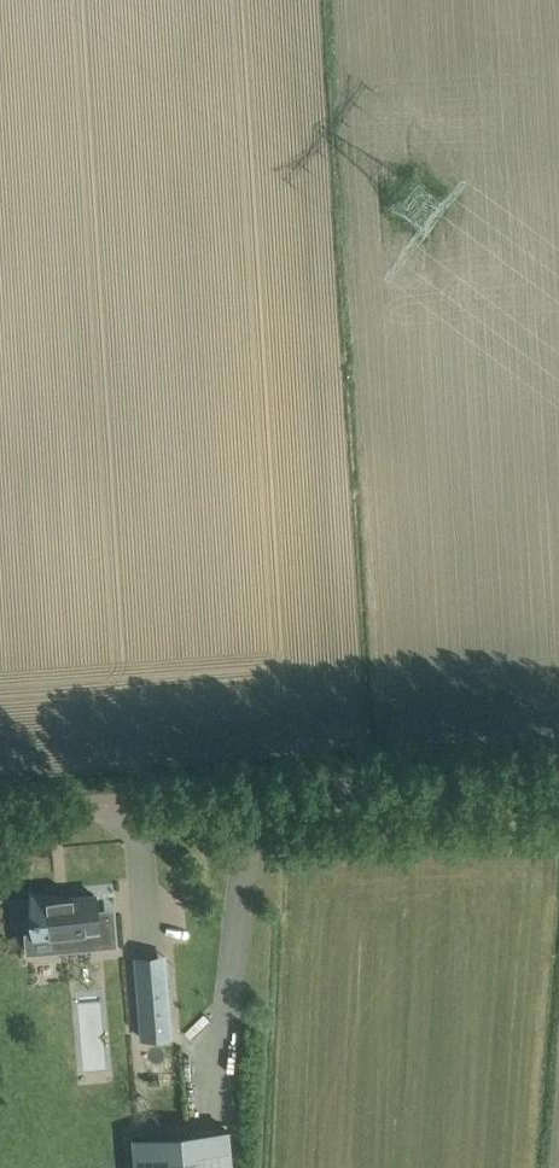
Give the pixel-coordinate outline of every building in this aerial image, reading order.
[(57,894),(32,896),(34,925),(35,935),(56,933),(57,945),(111,941),(109,913),(97,914),(97,908),(96,894),(57,897),(57,894)] [(142,1038),(171,1035),(166,979),(137,981),(142,1038)] [(132,1137),(135,1167),(232,1167),(229,1129),(132,1137)]
